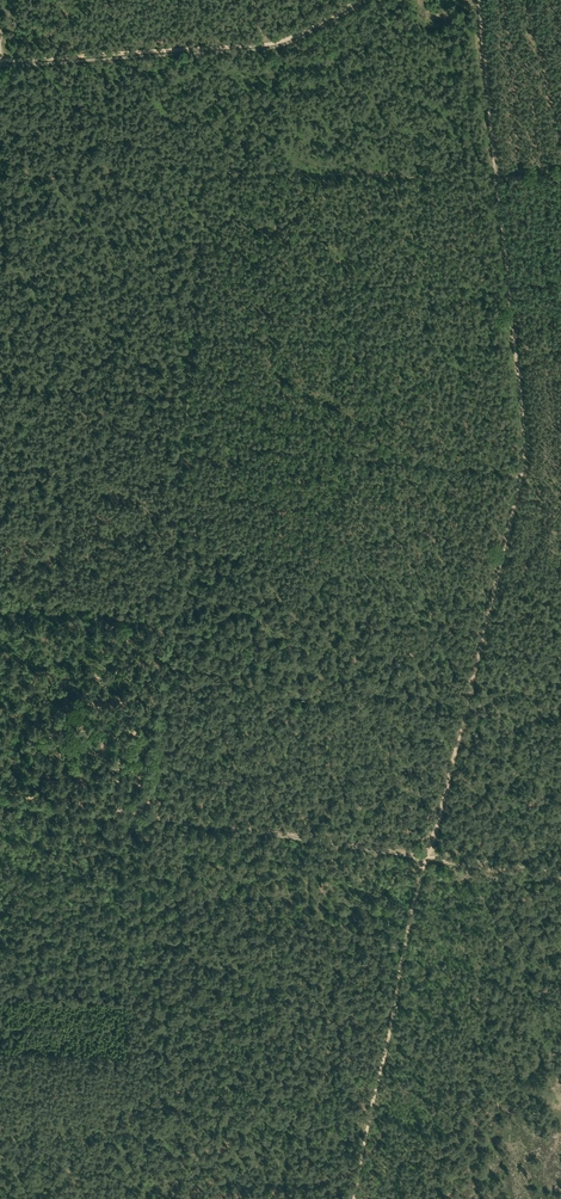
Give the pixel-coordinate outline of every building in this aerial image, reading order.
[(365,3),(355,8),(357,11),(367,7),(365,3)]
